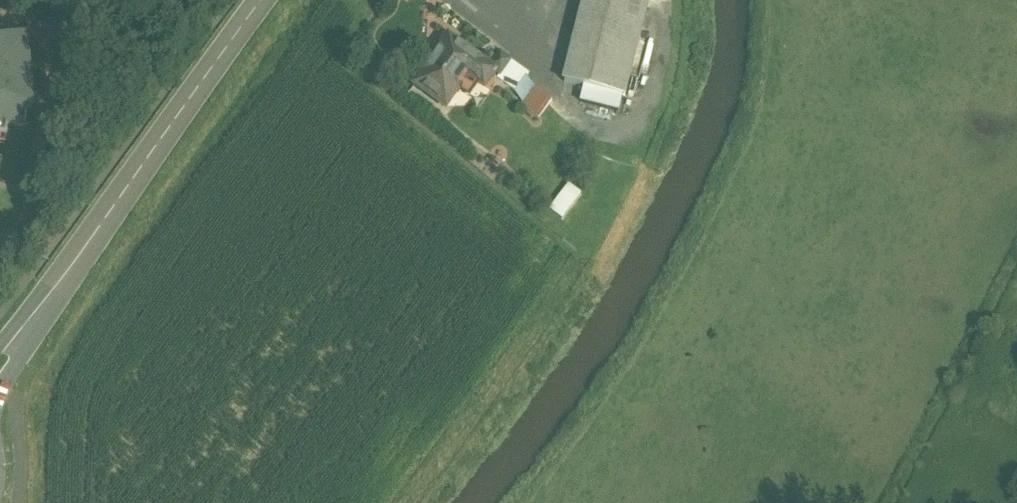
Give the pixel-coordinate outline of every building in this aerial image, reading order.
[(643,0),(585,0),(565,83),(623,98),(647,1),(643,0)] [(448,39),(414,87),(446,110),(458,92),(456,90),(466,76),(484,90),(495,73),(448,39)] [(4,143),(4,146),(5,146),(9,127),(23,129),(23,132),(25,133),(31,97),(30,97),(31,96),(35,96),(34,94),(31,94),(28,63),(32,63),(31,61),(28,61),(26,44),(0,47),(0,142),(4,143)] [(573,186),(555,211),(569,221),(587,195),(573,186)]
